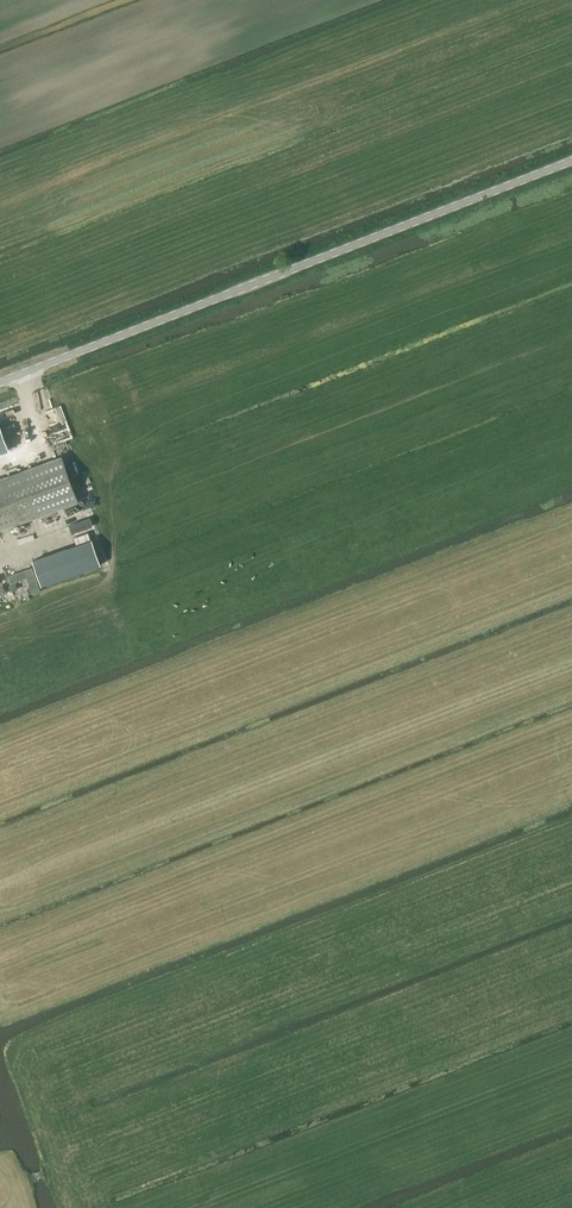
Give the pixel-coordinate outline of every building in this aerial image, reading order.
[(9,449),(0,423),(0,453),(9,449)] [(79,501),(62,456),(0,479),(0,529),(79,501)] [(40,591),(41,590),(33,567),(9,576),(12,583),(27,577),(33,593),(34,593),(35,593),(39,592),(40,591)]
